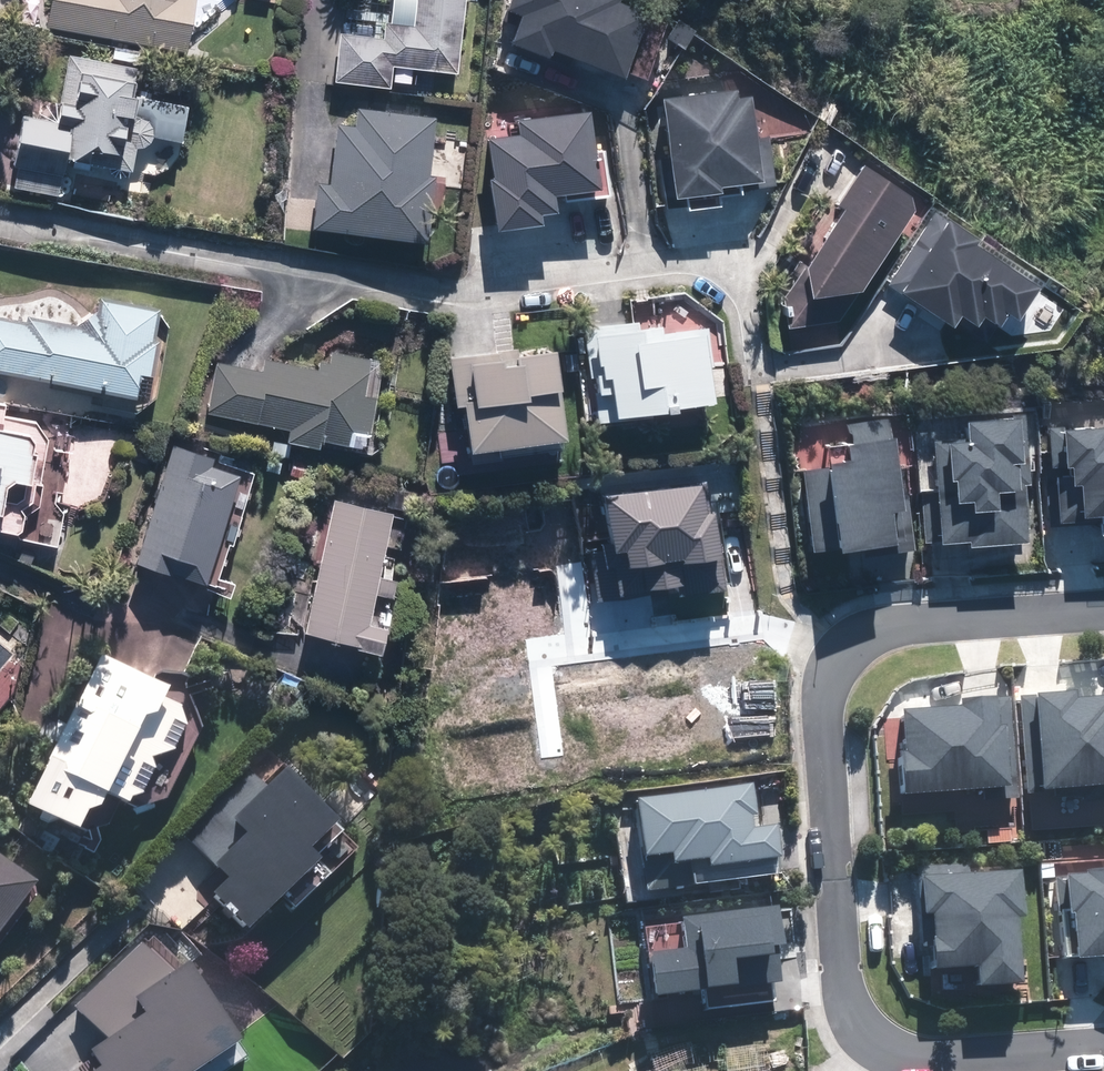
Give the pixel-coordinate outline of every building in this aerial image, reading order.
[(48,29),(191,44),(196,0),(51,0),(48,29)] [(339,7),(351,8),(349,31),(340,30),(336,82),(414,88),(416,67),(464,70),(469,0),(340,0),(339,7)] [(626,68),(647,76),(669,18),(648,10),(651,4),(640,0),(512,0),(510,5),(523,10),(511,40),(553,56),(557,46),(624,72),(626,68)] [(183,138),(189,103),(135,94),(140,65),(68,54),(58,118),(25,113),(14,185),(66,193),(71,162),(134,172),(136,173),(138,173),(140,174),(142,175),(144,175),(146,175),(148,175),(150,175),(152,175),(154,175),(156,174),(158,174),(160,173),(162,172),(164,172),(166,171),(167,170),(169,168),(171,167),(172,166),(174,164),(175,163),(176,161),(177,159),(179,158),(179,156),(180,154),(181,152),(182,150),(182,148),(183,146),(183,144),(183,142),(183,140),(183,138)] [(666,91),(667,103),(646,105),(657,208),(723,201),(722,193),(743,191),(742,183),(775,179),(771,135),(760,136),(756,91),(738,93),(737,83),(666,91)] [(314,230),(425,238),(428,203),(443,204),(446,164),(431,163),(435,110),(356,104),(354,125),(337,123),(333,179),(318,177),(314,230)] [(598,147),(592,104),(523,114),(525,126),(491,131),(497,170),(490,171),(497,223),(544,217),(542,204),(614,194),(608,146),(598,147)] [(783,297),(792,323),(836,319),(917,196),(863,160),(837,199),(844,203),(783,297)] [(901,284),(948,210),(939,204),(891,278),(901,284)] [(948,210),(901,284),(957,319),(963,310),(979,321),(984,313),(998,322),(1009,304),(1024,313),(1045,281),(979,239),(983,232),(948,210)] [(161,306),(101,298),(98,323),(0,311),(0,369),(138,387),(141,367),(152,368),(161,306)] [(701,406),(717,403),(705,320),(668,326),(667,318),(584,330),(597,421),(652,413),(654,428),(704,421),(701,406)] [(502,452),(570,442),(556,341),(454,355),(466,444),(500,440),(502,452)] [(287,438),(371,448),(382,354),(334,348),(332,358),(321,356),(320,365),(264,358),(262,368),(213,362),(207,412),(289,422),(287,438)] [(18,536),(24,533),(26,517),(40,508),(44,486),(45,484),(41,483),(49,440),(36,422),(5,417),(8,404),(0,402),(0,533),(18,536)] [(970,543),(970,548),(1030,544),(1026,485),(1032,485),(1029,445),(1025,446),(1023,419),(968,423),(969,438),(935,441),(939,488),(921,490),(925,543),(942,541),(942,545),(970,543)] [(1102,535),(1103,535),(1103,428),(1067,431),(1067,427),(1049,428),(1052,469),(1058,469),(1061,522),(1101,520),(1102,535)] [(226,569),(254,471),(241,467),(244,456),(174,436),(139,555),(202,573),(198,585),(233,595),(239,573),(226,569)] [(867,556),(916,550),(909,493),(904,493),(897,438),(849,444),(851,461),(832,464),(833,470),(830,471),(829,469),(803,472),(813,552),(842,549),(843,554),(866,551),(867,556)] [(283,456),(291,457),(291,451),(292,441),(269,439),(266,470),(282,471),(283,456)] [(671,589),(728,580),(715,502),(710,503),(705,475),(603,491),(610,539),(580,544),(590,603),(671,589)] [(395,510),(333,497),(305,627),(387,644),(403,568),(383,564),(395,510)] [(156,754),(179,749),(198,710),(167,695),(171,685),(103,653),(31,805),(81,829),(93,806),(102,810),(110,792),(132,802),(156,754)] [(1023,704),(1027,811),(1059,810),(1059,817),(1103,815),(1103,694),(1077,695),(1077,689),(1037,691),(1038,703),(1023,704)] [(988,797),(1012,796),(1005,693),(980,694),(981,702),(904,708),(905,718),(881,720),(884,762),(898,761),(900,792),(987,786),(988,797)] [(280,898),(294,912),(358,850),(335,827),(346,816),(295,764),(269,789),(250,769),(185,833),(229,877),(212,894),(248,930),(280,898)] [(780,824),(756,827),(754,814),(759,814),(755,782),(636,797),(648,890),(780,873),(778,856),(784,855),(780,824)] [(40,878),(0,850),(0,935),(40,878)] [(1024,913),(1023,871),(973,872),(973,865),(918,866),(919,913),(932,913),(933,970),(978,969),(978,986),(1020,986),(1019,913),(1024,913)] [(1053,876),(1058,962),(1103,960),(1103,873),(1053,876)] [(786,944),(781,904),(684,915),(688,947),(652,951),(657,994),(704,989),(706,1009),(776,1001),(774,981),(786,980),(782,952),(776,953),(775,945),(786,944)] [(240,1025),(189,954),(168,969),(151,944),(70,1001),(104,1049),(72,1070),(173,1070),(240,1025)]
